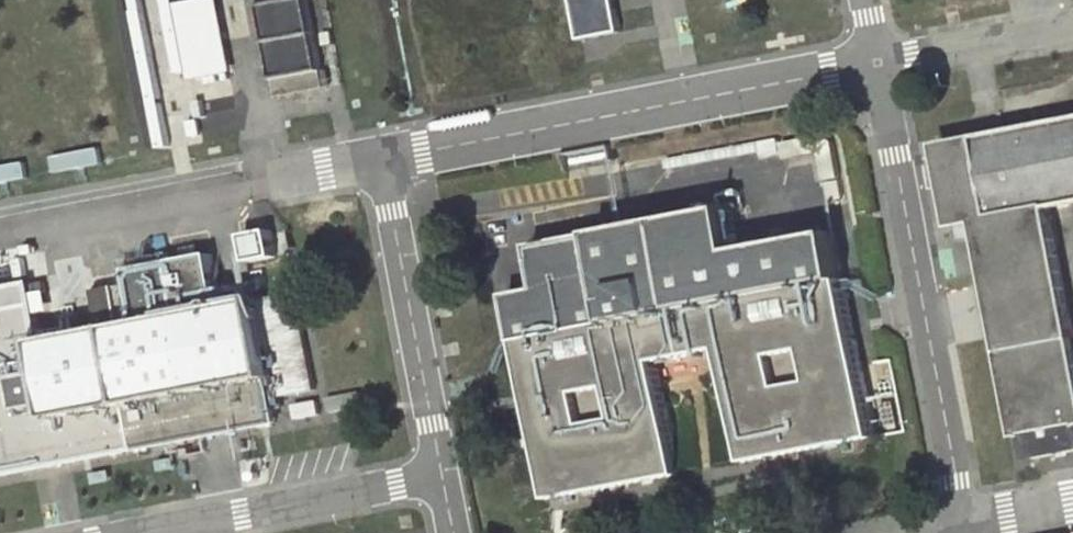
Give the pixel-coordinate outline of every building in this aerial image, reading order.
[(231,79),(225,0),(207,0),(182,2),(188,82),(231,79)] [(266,99),(319,90),(304,0),(300,0),(251,10),(266,99)] [(578,40),(621,35),(617,0),(573,0),(578,40)] [(930,148),(944,231),(961,227),(987,358),(1059,343),(1034,213),(1065,207),(1067,220),(1072,219),(1072,120),(930,148)] [(518,270),(484,277),(524,484),(658,458),(636,345),(701,333),(722,446),(852,421),(812,214),(716,232),(708,190),(510,229),(518,270)] [(261,219),(234,224),(239,251),(266,246),(261,219)] [(272,412),(247,289),(212,296),(201,242),(120,258),(131,312),(30,332),(19,281),(0,285),(0,467),(272,412)] [(1004,445),(1011,443),(1016,468),(1072,457),(1072,453),(1069,431),(1072,430),(1072,417),(1059,343),(987,358),(1004,445)]
